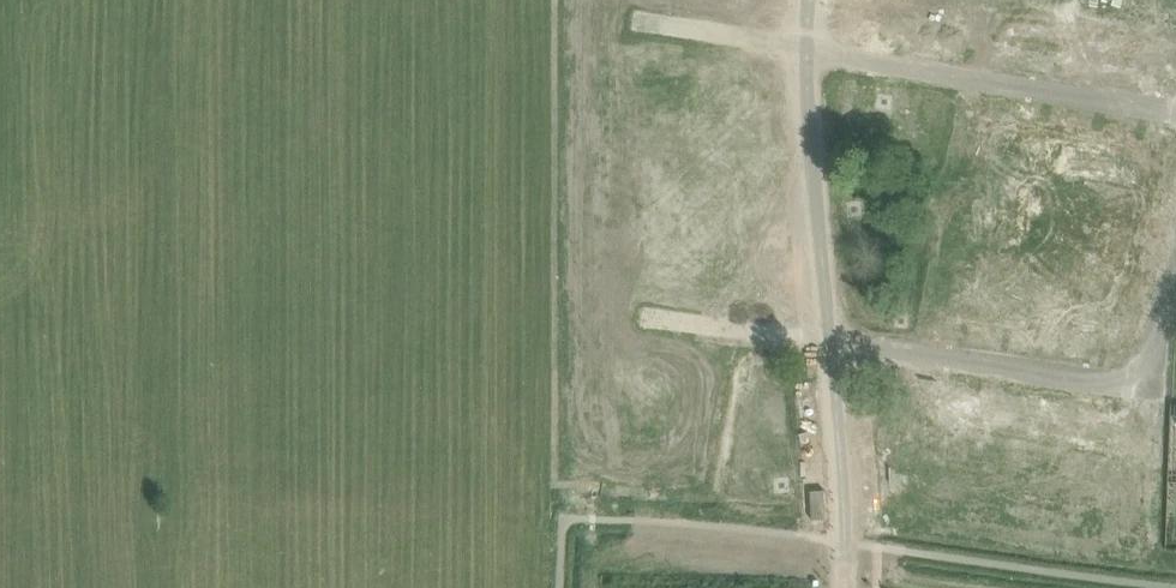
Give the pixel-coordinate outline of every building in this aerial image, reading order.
[(971,129),(959,195),(981,198),(986,170),(1013,175),(1022,123),(1020,123),(1019,125),(998,122),(996,133),(971,129)] [(1035,208),(1056,212),(1068,145),(1043,141),(1045,130),(1024,126),(1025,124),(1022,123),(1013,175),(1040,180),(1035,208)] [(1068,145),(1056,212),(1077,215),(1082,187),(1109,192),(1118,140),(1116,140),(1115,142),(1094,138),(1092,150),(1068,145)] [(1038,316),(1049,250),(1028,246),(1024,274),(997,270),(988,321),(990,322),(991,319),(1012,323),(1014,311),(1038,316)] [(1070,253),(1049,250),(1038,316),(1062,320),(1060,331),(1081,335),(1081,338),(1083,338),(1092,286),(1066,282),(1070,253)] [(948,478),(955,424),(953,424),(952,429),(935,427),(936,422),(940,392),(902,388),(899,410),(897,410),(896,412),(898,412),(897,423),(895,423),(895,425),(897,425),(894,448),(930,452),(927,475),(948,478)]
